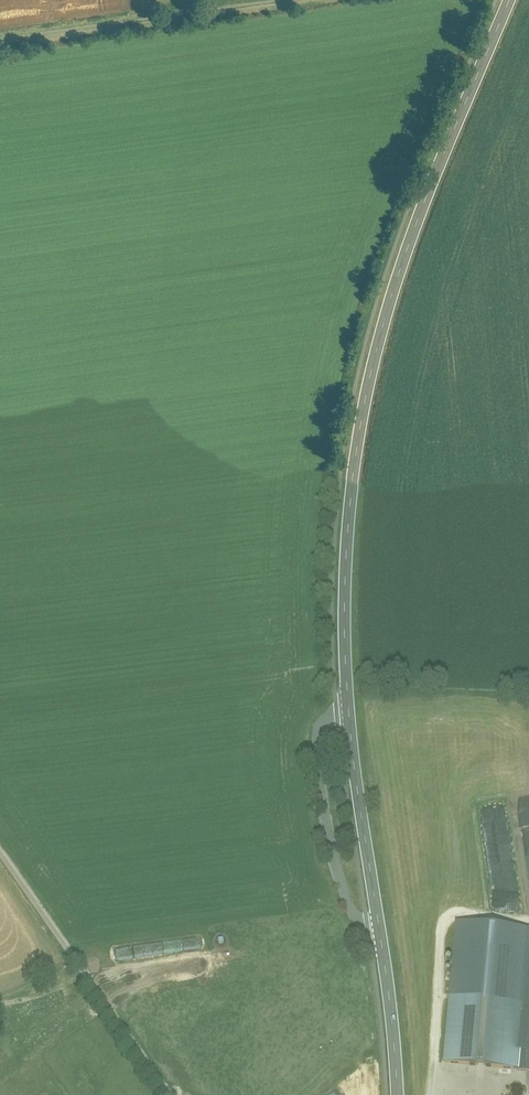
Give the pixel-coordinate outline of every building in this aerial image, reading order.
[(443,1062),(528,1071),(528,936),(457,929),(443,1062)]
